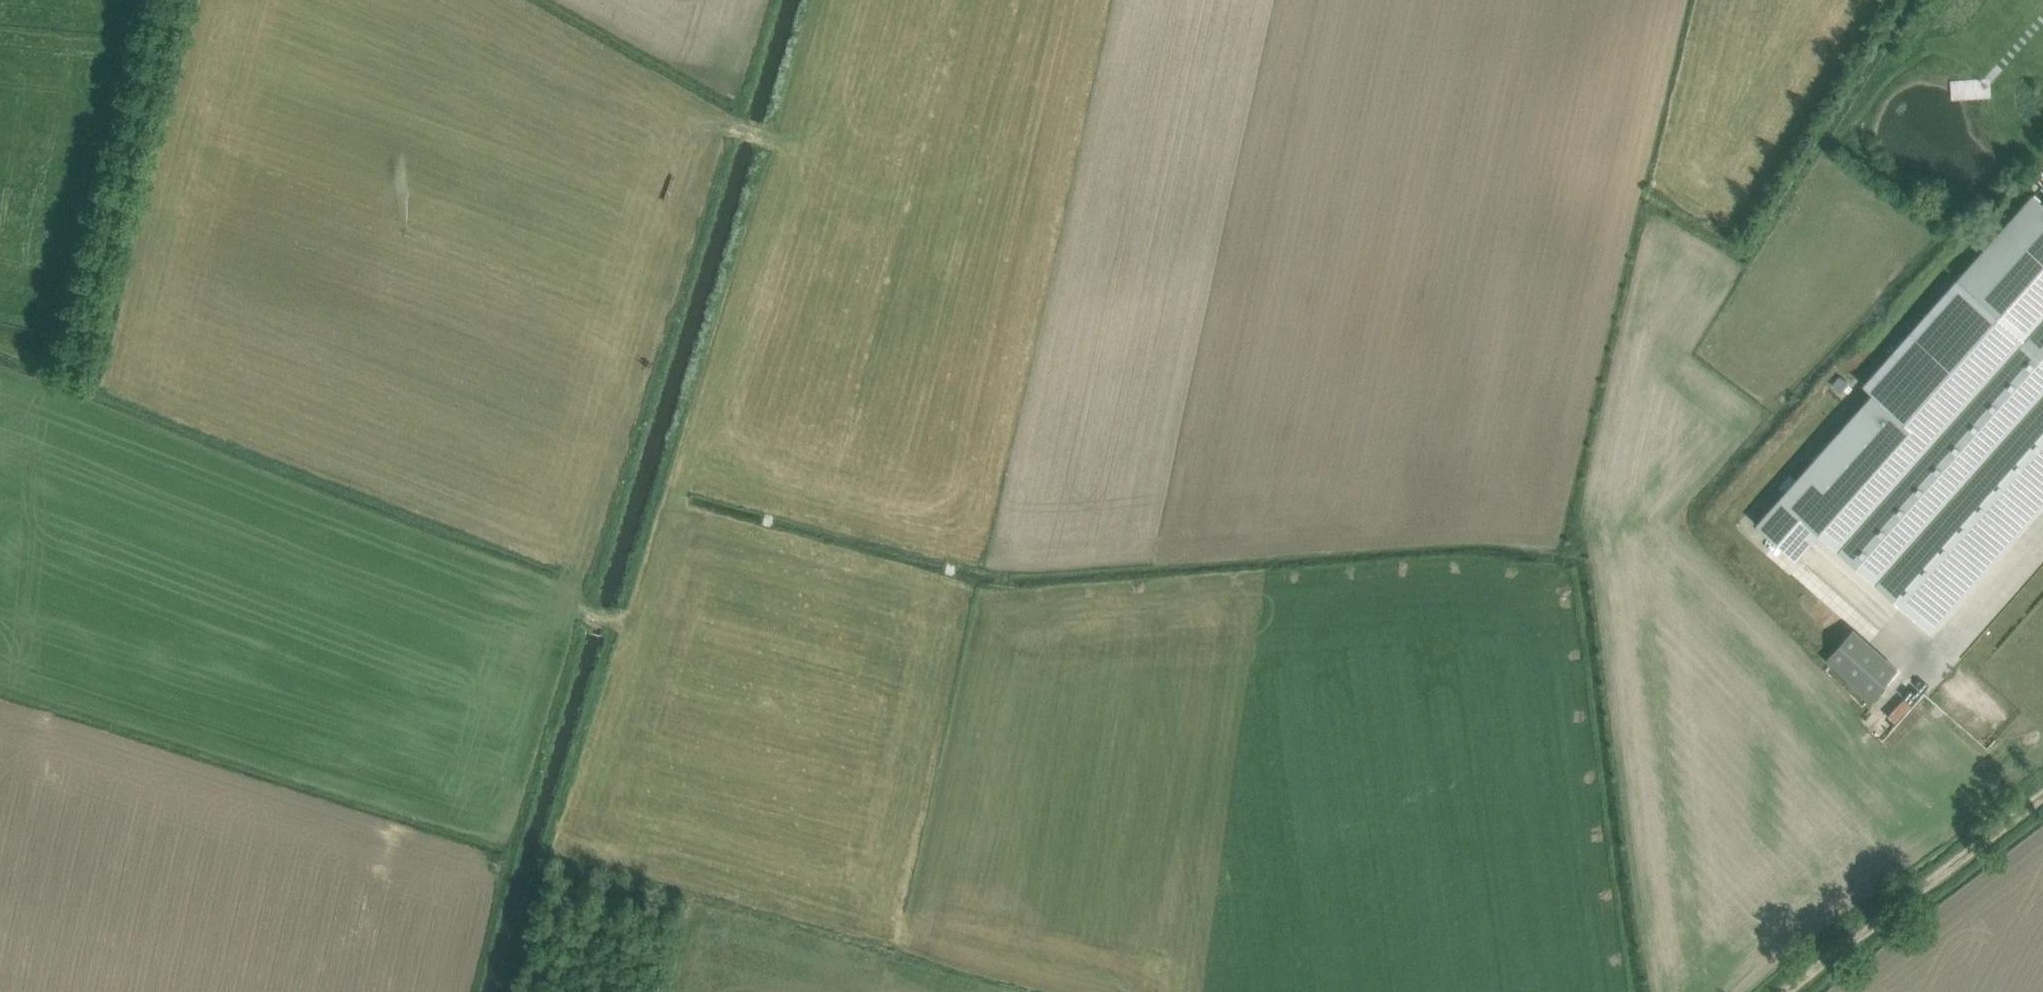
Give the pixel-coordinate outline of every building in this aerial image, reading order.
[(2033,194),(1864,384),(1874,393),(1757,524),(1796,559),(1819,533),(1930,632),(2023,528),(2042,506),(2042,203),(2033,194)] [(1853,627),(1824,658),(1868,699),(1897,668),(1853,627)] [(1913,680),(1898,698),(1907,704),(1921,687),(1913,680)]
